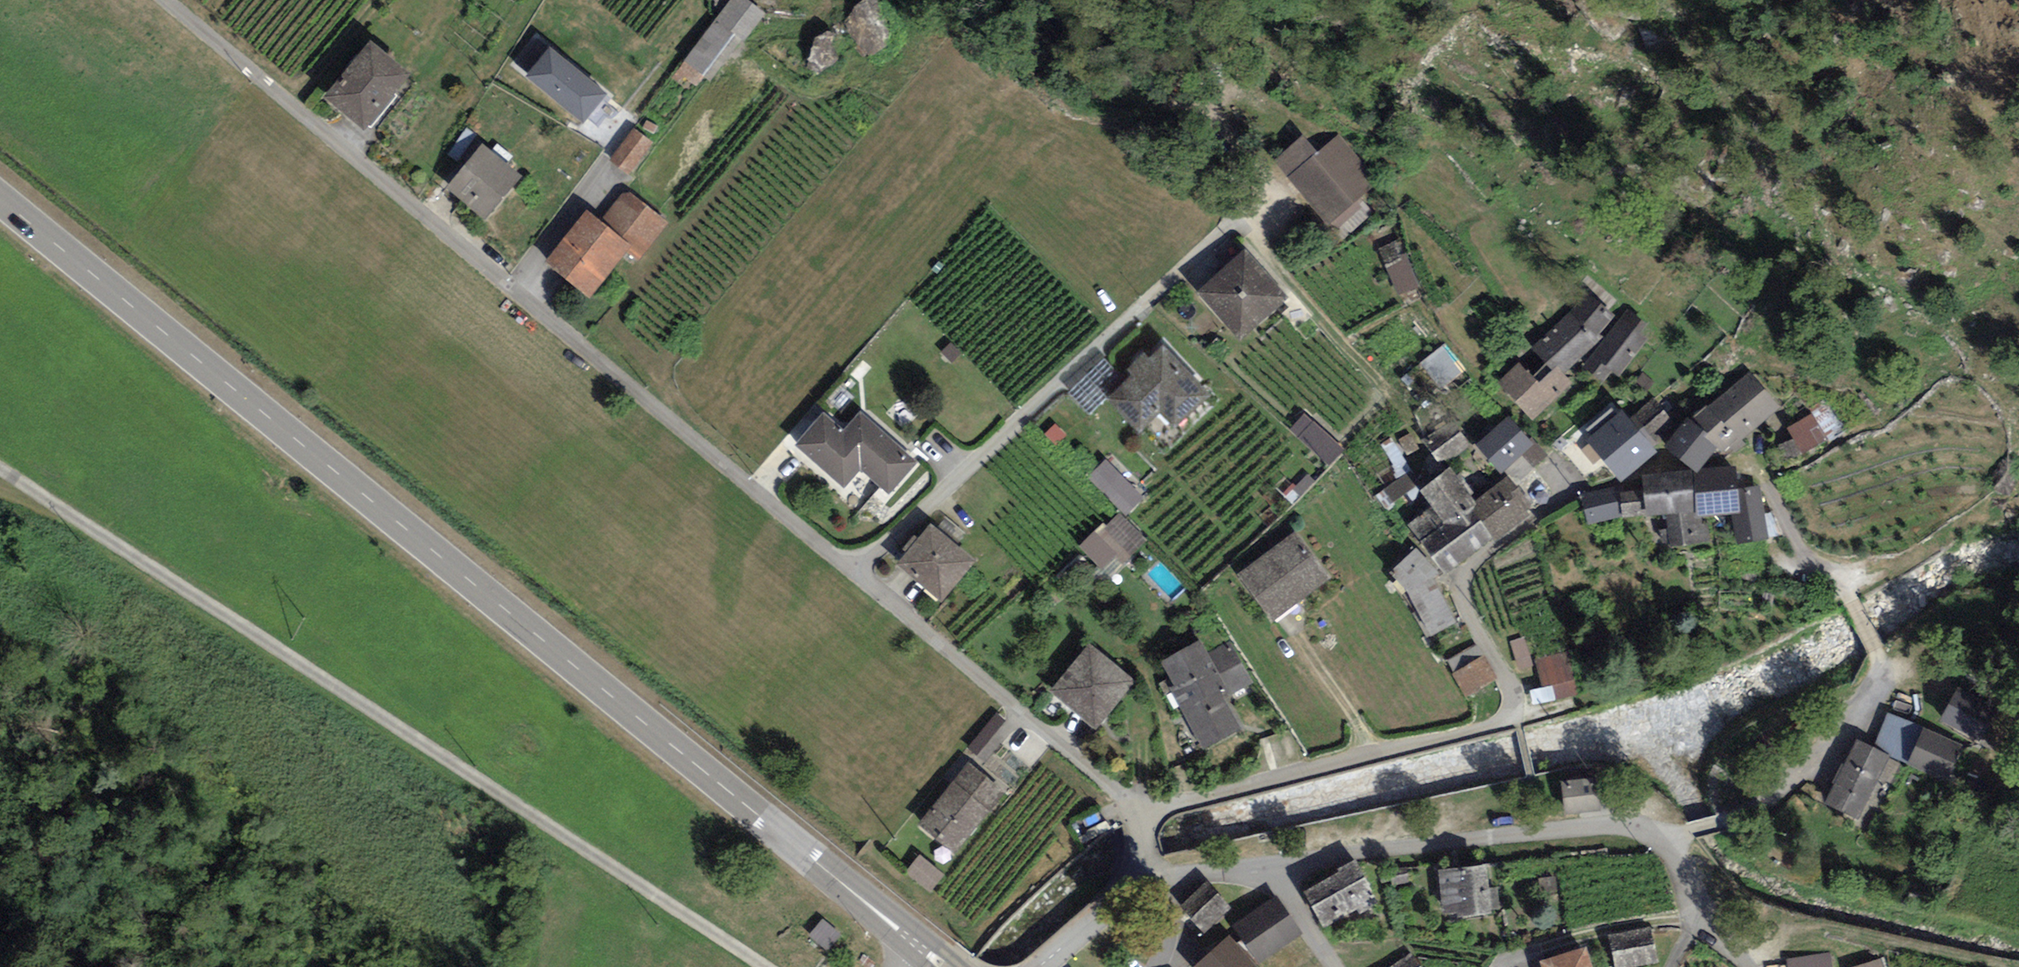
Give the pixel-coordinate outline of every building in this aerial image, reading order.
[(749,0),(731,0),(684,62),(709,77),(738,37),(743,41),(765,12),(749,0)] [(873,0),(863,0),(844,28),(876,49),(897,16),(873,0)] [(834,31),(812,36),(818,64),(840,60),(834,31)] [(414,73),(372,41),(321,99),(363,132),(414,73)] [(607,94),(550,46),(525,76),(582,124),(607,94)] [(654,144),(634,129),(610,159),(630,175),(654,144)] [(1360,197),(1380,180),(1339,133),(1318,151),(1287,179),(1328,225),(1360,197)] [(1287,179),(1318,151),(1302,134),(1272,162),(1287,179)] [(522,174),(483,144),(446,190),(485,220),(522,174)] [(641,259),(668,223),(626,191),(602,221),(632,246),(628,250),(641,259)] [(1373,213),(1360,197),(1328,225),(1341,241),(1373,213)] [(543,262),(588,298),(628,250),(632,246),(602,221),(587,209),(543,262)] [(1420,287),(1399,239),(1378,248),(1398,296),(1420,287)] [(1287,298),(1244,251),(1199,292),(1242,339),(1287,298)] [(1600,335),(1615,316),(1587,292),(1570,312),(1530,348),(1533,352),(1496,384),(1532,421),(1572,383),(1563,374),(1604,338),(1600,335)] [(1646,325),(1627,311),(1583,368),(1601,382),(1610,370),(1618,376),(1645,340),(1638,335),(1646,325)] [(1441,389),(1465,369),(1445,344),(1422,364),(1441,389)] [(1176,428),(1211,396),(1164,345),(1149,358),(1144,353),(1126,370),(1131,375),(1124,381),(1106,397),(1138,432),(1161,411),(1176,428)] [(1106,397),(1124,381),(1099,354),(1065,386),(1090,412),(1106,397)] [(1748,371),(1721,394),(1752,432),(1779,408),(1748,371)] [(1725,454),(1752,432),(1721,394),(1693,417),(1725,454)] [(1830,442),(1848,431),(1825,398),(1809,409),(1812,413),(1829,439),(1830,442)] [(1629,418),(1651,445),(1674,426),(1653,399),(1629,418)] [(1585,440),(1621,483),(1656,451),(1651,445),(1629,418),(1621,410),(1585,440)] [(824,412),(794,446),(844,489),(860,471),(889,496),(919,462),(861,411),(844,430),(824,412)] [(1801,454),(1829,439),(1812,413),(1787,428),(1793,438),(1778,446),(1786,460),(1801,454)] [(1344,450),(1305,414),(1290,430),(1329,466),(1344,450)] [(1536,446),(1510,415),(1475,445),(1501,475),(1511,467),(1536,446)] [(1472,446),(1452,419),(1422,441),(1442,467),(1472,446)] [(1717,448),(1687,421),(1664,446),(1693,469),(1694,471),(1696,469),(1700,466),(1717,448)] [(1056,447),(1067,436),(1056,424),(1044,435),(1056,447)] [(1399,440),(1408,455),(1420,449),(1411,433),(1399,440)] [(1520,478),(1547,455),(1539,444),(1536,446),(1511,467),(1520,478)] [(1143,498),(1105,459),(1087,476),(1126,515),(1143,498)] [(1694,471),(1642,476),(1644,489),(1647,515),(1646,517),(1665,515),(1668,547),(1709,542),(1707,517),(1730,515),(1739,514),(1736,489),(1734,467),(1694,471)] [(1468,505),(1474,501),(1449,468),(1420,490),(1432,507),(1448,528),(1472,510),(1468,505)] [(1385,510),(1419,485),(1409,472),(1375,497),(1385,510)] [(1493,538),(1495,541),(1531,515),(1527,510),(1533,506),(1519,488),(1515,490),(1506,478),(1474,501),(1468,505),(1472,510),(1493,538)] [(1768,539),(1760,485),(1736,489),(1739,514),(1730,515),(1737,544),(1768,539)] [(1615,488),(1580,495),(1588,524),(1621,516),(1615,488)] [(1647,515),(1644,489),(1620,492),(1623,518),(1647,515)] [(1446,574),(1493,538),(1472,510),(1448,528),(1432,507),(1407,525),(1446,574)] [(1124,564),(1148,539),(1120,512),(1106,525),(1103,522),(1078,547),(1102,570),(1116,556),(1124,564)] [(976,562),(931,523),(896,563),(942,602),(976,562)] [(1330,579),(1295,533),(1239,575),(1273,621),(1330,579)] [(1439,574),(1416,548),(1389,573),(1407,592),(1430,636),(1455,623),(1433,579),(1439,574)] [(1533,666),(1524,637),(1509,642),(1519,671),(1533,666)] [(1203,752),(1242,730),(1224,698),(1252,682),(1230,642),(1207,655),(1199,641),(1161,663),(1174,686),(1168,689),(1203,752)] [(1136,681),(1089,644),(1051,689),(1095,730),(1136,681)] [(1547,701),(1577,695),(1565,653),(1536,660),(1543,688),(1529,692),(1533,705),(1547,701)] [(1497,678),(1483,656),(1453,673),(1466,696),(1497,678)] [(1995,714),(1957,692),(1941,721),(1979,743),(1995,714)] [(984,763),(1015,728),(997,712),(966,747),(984,763)] [(1963,746),(1889,713),(1873,744),(1944,783),(1963,746)] [(1891,757),(1858,739),(1824,804),(1858,821),(1891,757)] [(1007,792),(969,762),(918,825),(955,855),(1007,792)] [(1600,810),(1596,777),(1561,781),(1565,814),(1600,810)] [(944,875),(920,855),(906,872),(930,892),(944,875)] [(1376,898),(1355,859),(1338,869),(1339,872),(1303,893),(1323,927),(1376,898)] [(1486,864),(1438,870),(1443,915),(1456,914),(1457,917),(1491,913),(1490,909),(1499,908),(1497,888),(1489,889),(1486,864)] [(1231,908),(1207,882),(1179,907),(1204,933),(1231,908)] [(1303,934),(1276,896),(1233,925),(1260,964),(1303,934)] [(841,935),(822,920),(810,937),(829,951),(841,935)] [(1608,934),(1615,966),(1635,966),(1657,963),(1650,927),(1608,934)] [(1242,954),(1246,951),(1230,934),(1194,966),(1228,966),(1242,954)] [(1586,946),(1540,961),(1542,966),(1593,966),(1586,946)] [(1410,950),(1387,966),(1422,966),(1410,950)] [(1261,966),(1246,951),(1242,954),(1228,966),(1260,966),(1261,966)] [(1788,958),(1789,966),(1833,966),(1831,952),(1788,958)] [(1854,966),(1884,966),(1882,958),(1854,966)]
